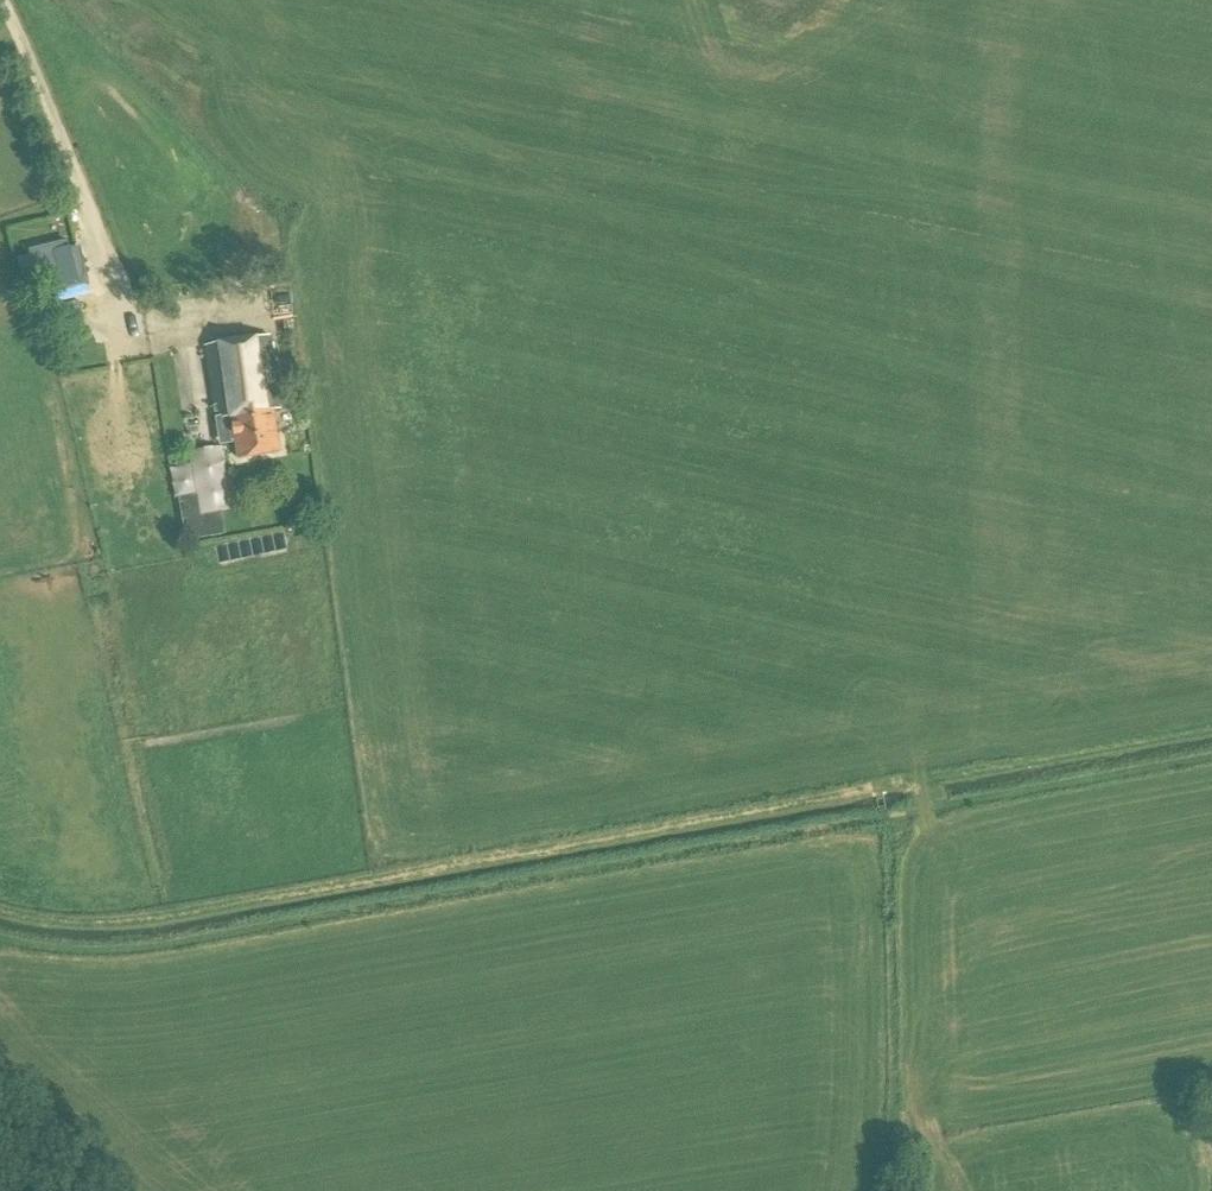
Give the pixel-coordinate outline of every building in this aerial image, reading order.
[(30,255),(36,280),(46,277),(51,294),(89,284),(80,247),(70,249),(68,240),(29,250),(30,255)] [(62,335),(85,330),(78,302),(55,307),(62,335)] [(281,452),(275,409),(281,409),(270,336),(206,346),(217,419),(226,417),(227,422),(234,421),(239,459),(281,452)] [(200,494),(199,491),(178,495),(185,541),(207,537),(226,534),(222,509),(203,512),(200,494)]
